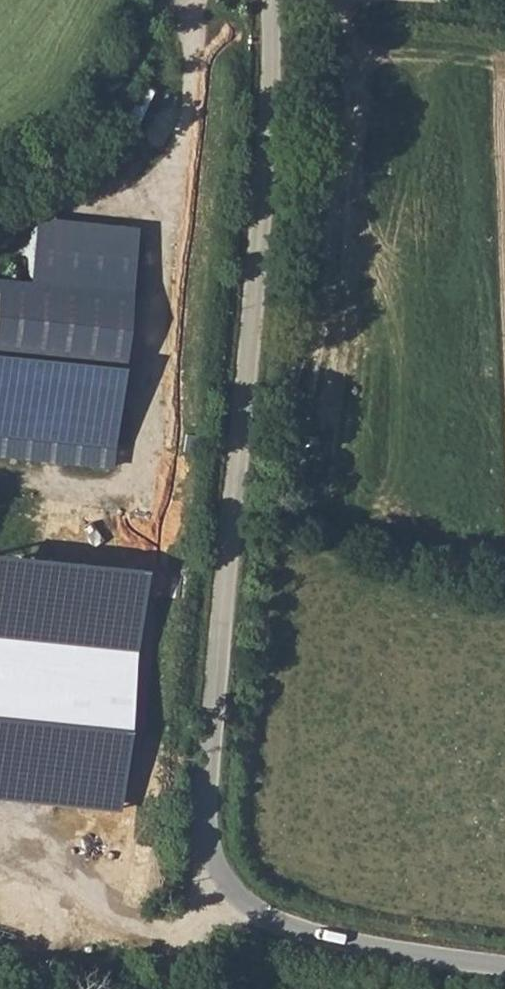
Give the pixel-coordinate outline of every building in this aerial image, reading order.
[(138,229),(78,217),(38,229),(30,279),(0,275),(0,458),(111,469),(138,229)]
